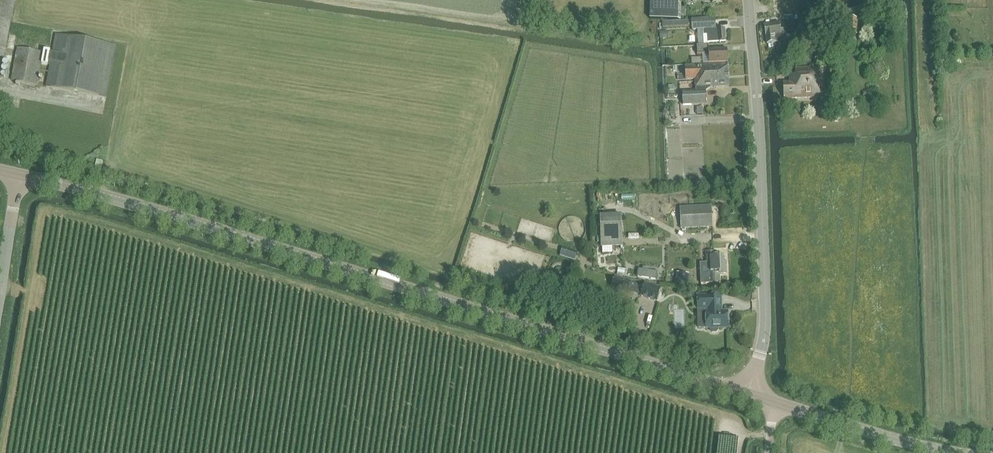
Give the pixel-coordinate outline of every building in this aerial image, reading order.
[(6,49),(15,0),(0,0),(0,48),(6,49)] [(681,19),(681,0),(650,0),(650,19),(681,19)] [(769,2),(770,16),(794,13),(793,6),(793,0),(769,0),(769,2)] [(688,20),(662,21),(663,29),(692,28),(692,30),(703,30),(716,29),(715,18),(688,19),(688,20)] [(858,19),(849,19),(849,36),(858,35),(858,19)] [(784,36),(787,36),(786,32),(781,33),(779,22),(765,24),(768,43),(785,41),(784,36)] [(703,30),(704,45),(710,45),(710,42),(725,41),(725,29),(716,29),(703,30)] [(44,49),(42,64),(50,65),(47,87),(107,97),(116,45),(56,34),(53,53),(50,52),(51,51),(44,49)] [(697,45),(697,55),(703,54),(703,57),(691,58),(692,64),(727,62),(727,48),(710,49),(710,45),(704,45),(699,46),(699,45),(697,45)] [(12,80),(37,85),(43,52),(18,48),(12,80)] [(695,91),(683,91),(683,104),(706,103),(705,91),(711,88),(729,87),(727,62),(692,64),(692,65),(685,65),(686,80),(695,79),(695,91)] [(809,67),(809,70),(795,70),(795,79),(788,79),(788,84),(782,84),(783,101),(824,99),(823,69),(813,70),(813,67),(809,67)] [(602,214),(617,213),(617,194),(595,194),(596,212),(602,212),(602,214)] [(714,227),(712,205),(680,207),(682,229),(714,227)] [(622,215),(600,216),(601,247),(623,246),(622,215)] [(726,238),(733,236),(731,226),(724,227),(726,238)] [(710,273),(701,274),(701,284),(719,283),(719,274),(726,274),(726,265),(723,265),(722,255),(714,255),(714,251),(707,251),(707,261),(710,261),(710,273)] [(687,285),(688,274),(676,272),(675,283),(687,285)] [(615,277),(612,286),(627,291),(630,282),(615,277)] [(641,296),(656,301),(660,288),(645,283),(641,296)] [(699,327),(705,326),(705,328),(709,328),(709,331),(711,332),(716,332),(717,330),(717,328),(727,328),(727,312),(720,312),(720,296),(699,296),(699,308),(705,308),(705,318),(699,318),(699,327)]
